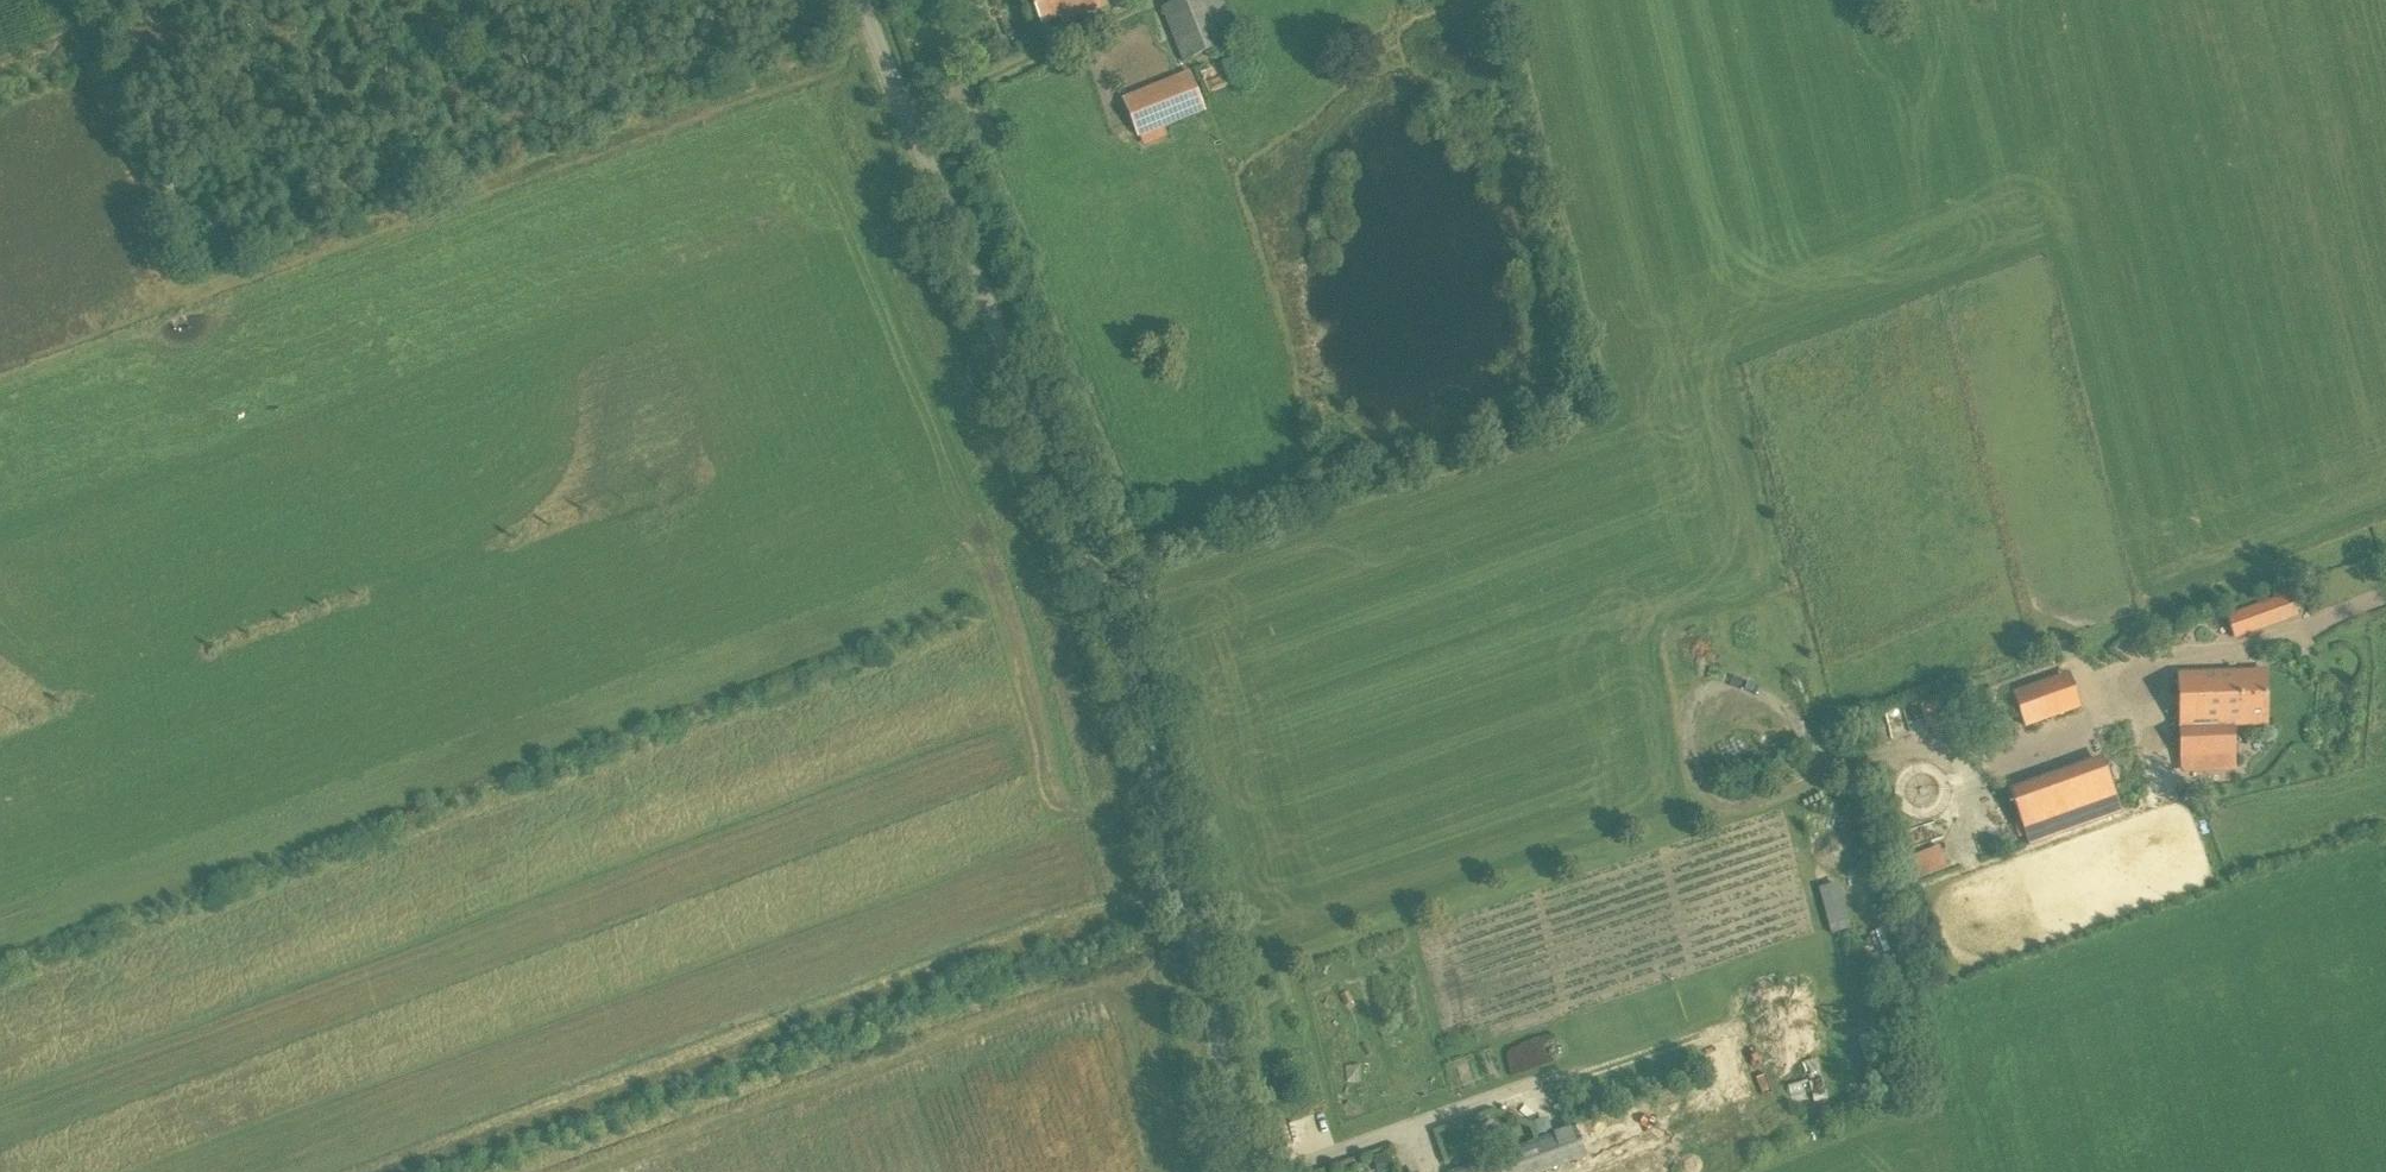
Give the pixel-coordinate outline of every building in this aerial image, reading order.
[(1117,0),(1033,0),(1043,22),(1061,15),(1064,22),(1117,0)] [(1239,38),(1223,0),(1180,0),(1161,7),(1183,60),(1239,38)] [(1138,137),(1206,111),(1189,69),(1122,97),(1138,137)] [(2234,639),(2300,616),(2291,592),(2226,615),(2234,639)] [(2082,706),(2069,670),(2014,690),(2026,725),(2082,706)] [(2180,774),(2236,771),(2236,756),(2235,726),(2267,725),(2265,670),(2179,673),(2181,728),(2179,728),(2180,774)] [(1993,687),(1984,690),(1988,701),(1997,698),(1993,687)] [(1917,729),(1916,716),(1898,717),(1899,730),(1917,729)] [(1923,722),(1923,740),(1939,741),(1939,722),(1923,722)] [(2036,845),(2131,813),(2115,765),(2020,797),(2036,845)] [(1450,1170),(1450,1171),(1544,1171),(1668,1126),(1656,1094),(1450,1170)] [(1374,1160),(1377,1171),(1388,1171),(1395,1169),(1391,1155),(1374,1160)]
